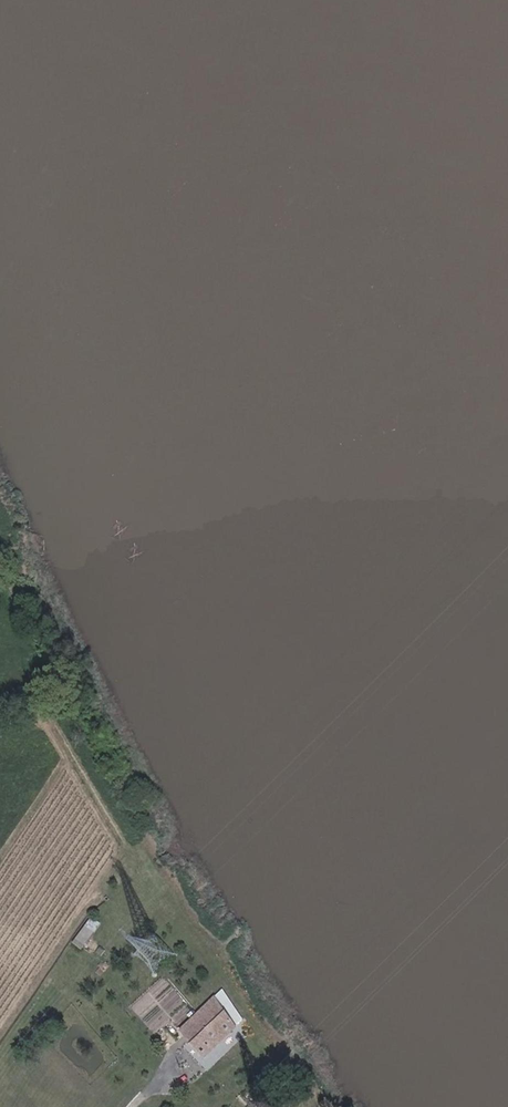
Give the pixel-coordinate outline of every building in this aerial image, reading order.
[(92,917),(74,942),(84,949),(102,924),(92,917)] [(193,1049),(202,1058),(238,1022),(218,992),(179,1035),(193,1049)]
